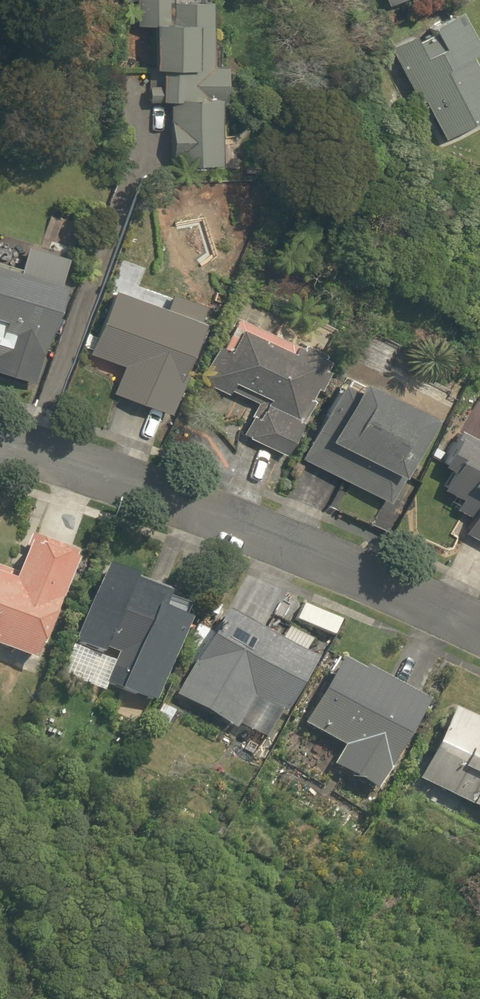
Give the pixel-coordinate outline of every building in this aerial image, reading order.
[(204,0),(133,0),(134,26),(149,26),(151,68),(145,68),(147,105),(167,104),(170,166),(217,163),(214,104),(222,103),(220,63),(207,63),(204,0)] [(441,137),(479,117),(479,89),(463,57),(472,53),(453,17),(390,50),(416,99),(420,97),(441,137)] [(63,207),(51,240),(72,248),(84,214),(63,207)] [(0,266),(0,370),(33,381),(51,323),(47,322),(59,285),(0,266)] [(114,393),(169,409),(200,306),(169,297),(168,296),(167,296),(163,309),(106,292),(87,356),(122,366),(114,393)] [(239,431),(283,453),(330,361),(233,312),(230,317),(193,392),(206,399),(212,388),(250,407),(239,431)] [(337,383),(300,457),(387,500),(430,414),(351,375),(345,387),(337,383)] [(479,542),(479,443),(461,431),(460,432),(442,462),(448,466),(438,483),(455,494),(448,505),(464,514),(456,527),(479,542)] [(34,653),(70,554),(26,537),(21,536),(7,573),(0,571),(0,641),(34,653)] [(103,678),(146,696),(184,607),(164,598),(167,590),(119,569),(105,563),(72,639),(78,642),(112,657),(103,678)] [(221,611),(175,696),(235,729),(251,699),(282,715),(311,661),(300,654),(309,638),(285,625),(276,641),(221,611)] [(330,642),(334,632),(324,628),(320,637),(330,642)] [(329,764),(375,790),(425,701),(361,665),(358,670),(338,658),(301,724),(339,746),(329,764)] [(165,726),(172,712),(158,706),(152,720),(165,726)] [(479,807),(479,726),(455,713),(423,778),(479,807)]
